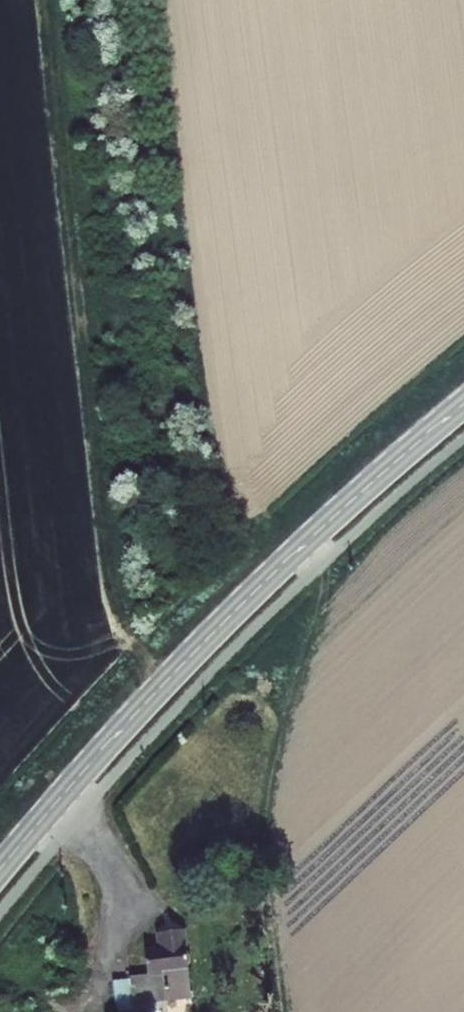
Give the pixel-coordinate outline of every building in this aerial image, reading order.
[(139,952),(141,976),(190,970),(185,933),(157,936),(159,950),(139,952)] [(147,1011),(171,1009),(169,993),(146,996),(147,1011)]
